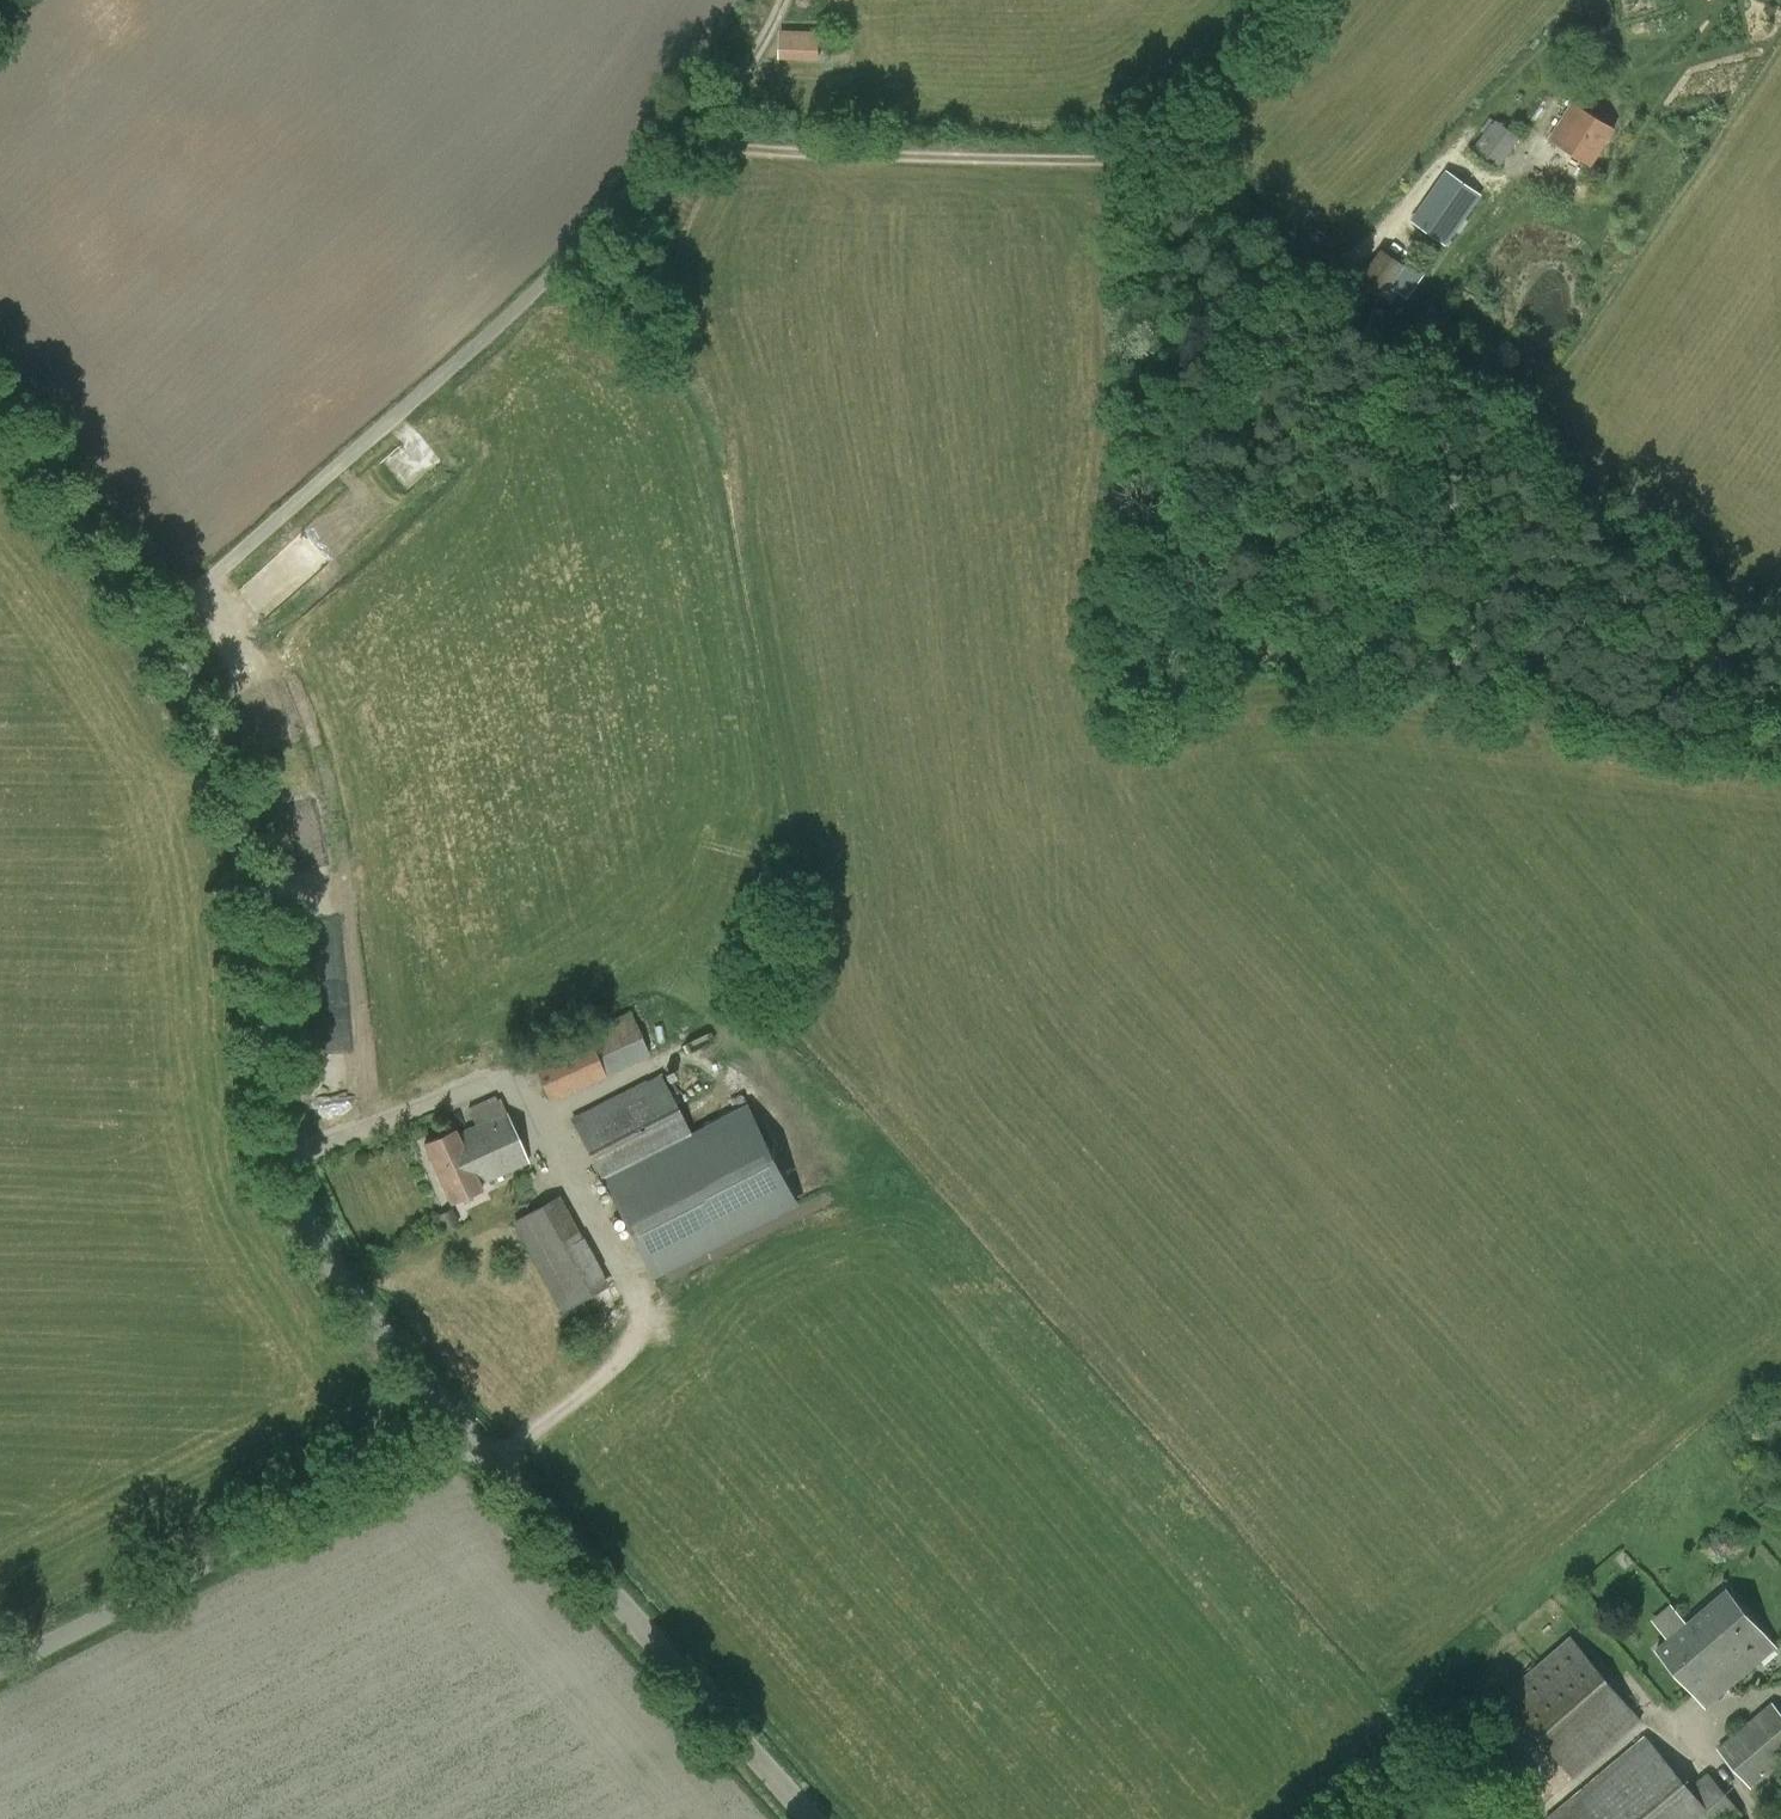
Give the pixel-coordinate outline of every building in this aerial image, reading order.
[(781,58),(830,60),(829,31),(781,30),(781,58)] [(1574,103),(1550,140),(1592,166),(1615,129),(1627,111),(1602,94),(1590,113),(1574,103)] [(1496,118),(1473,150),(1499,170),(1522,138),(1496,118)] [(1414,220),(1446,243),(1481,195),(1448,171),(1414,220)] [(1409,261),(1406,264),(1383,247),(1360,278),(1392,302),(1399,291),(1407,297),(1424,273),(1409,261)] [(1447,266),(1459,276),(1472,259),(1460,249),(1447,266)] [(631,1012),(530,1055),(549,1099),(650,1055),(631,1012)] [(571,1118),(607,1190),(653,1280),(654,1279),(743,1235),(800,1206),(800,1205),(749,1104),(691,1134),(662,1074),(648,1080),(647,1079),(571,1118)] [(529,1162),(506,1112),(505,1112),(496,1096),(468,1108),(476,1125),(457,1134),(455,1129),(425,1142),(452,1202),(482,1188),(480,1184),(529,1162)] [(583,1302),(610,1286),(609,1285),(608,1282),(560,1196),(543,1205),(512,1221),(563,1313),(583,1302)] [(1728,1589),(1689,1622),(1707,1645),(1718,1635),(1736,1657),(1724,1667),(1736,1681),(1776,1647),(1728,1589)] [(1707,1645),(1689,1622),(1658,1648),(1707,1706),(1736,1681),(1724,1667),(1736,1657),(1718,1635),(1707,1645)] [(1571,1637),(1506,1694),(1575,1775),(1641,1720),(1571,1637)] [(1718,1748),(1752,1788),(1780,1762),(1780,1709),(1773,1700),(1718,1748)] [(1691,1784),(1647,1733),(1545,1818),(1546,1818),(1738,1818),(1745,1813),(1709,1771),(1691,1784)]
